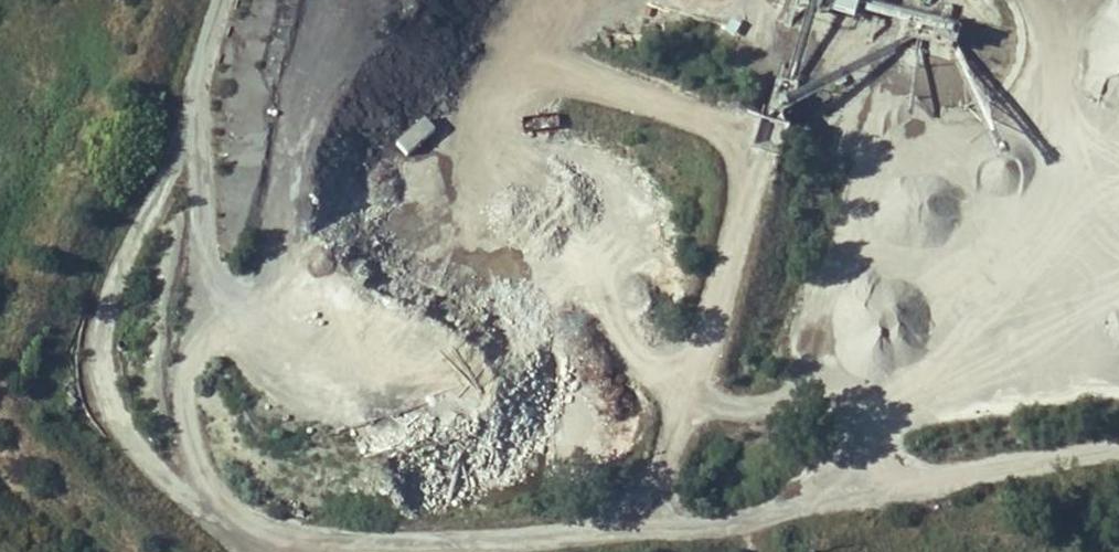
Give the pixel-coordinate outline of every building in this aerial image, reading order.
[(829,12),(853,14),(855,0),(831,0),(829,12)]
